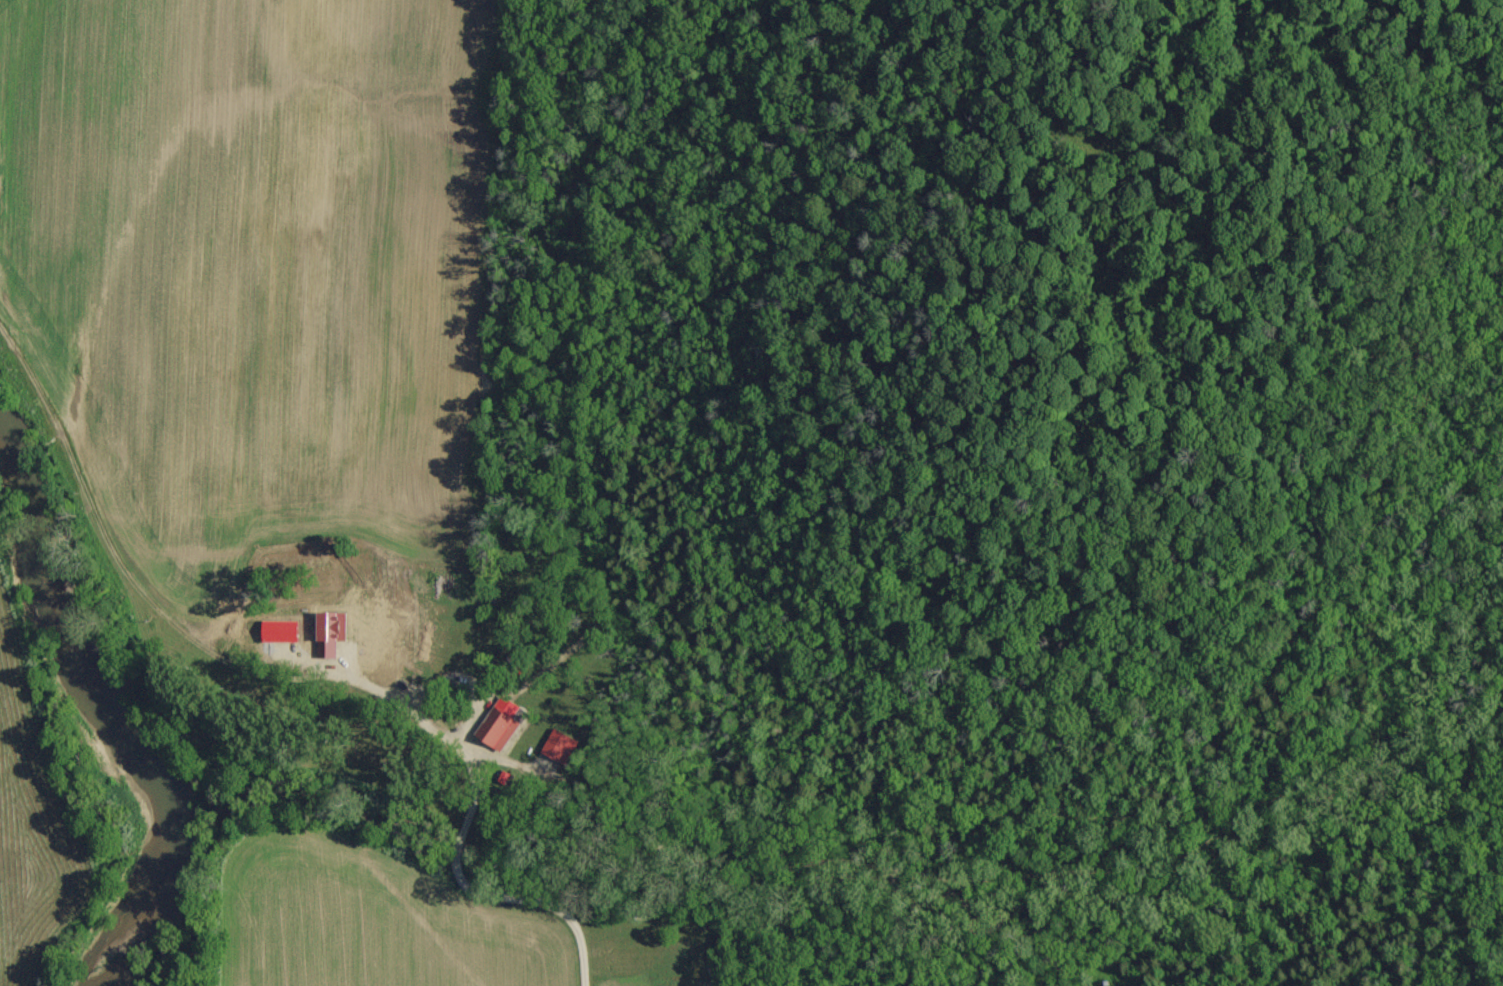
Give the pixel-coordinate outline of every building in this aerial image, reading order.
[(351,612),(321,613),(323,659),(340,658),(340,642),(352,641),(351,612)] [(302,644),(302,622),(269,621),(268,643),(302,644)] [(481,737),(507,752),(524,723),(518,719),(525,707),(505,695),(481,737)] [(545,754),(566,764),(577,739),(557,729),(545,754)]
